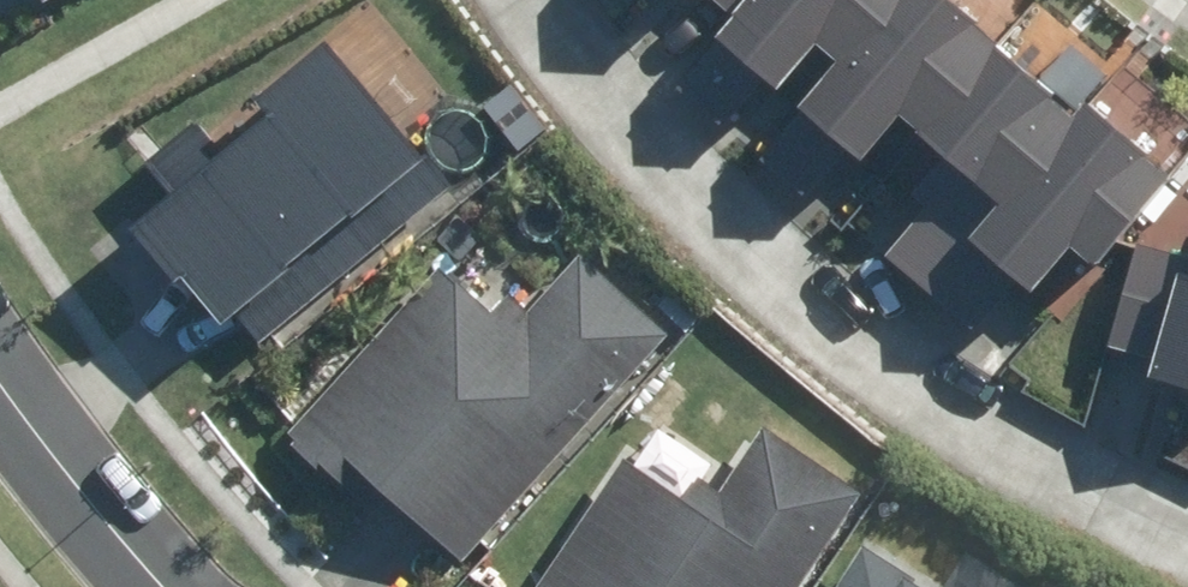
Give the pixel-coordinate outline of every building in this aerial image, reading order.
[(1033,293),(1074,246),(1093,263),(1172,174),(1089,101),(1076,116),(942,0),(717,0),(736,17),(719,36),(779,87),(817,44),(838,62),(798,107),(859,160),(897,117),(944,158),(908,198),(923,211),(885,254),(954,315),(999,264),(1033,293)] [(236,311),(266,346),(472,172),(443,138),(421,156),(321,39),(252,98),(266,114),(217,155),(188,121),(141,161),(169,194),(131,227),(216,327),(236,311)] [(1108,349),(1149,360),(1144,379),(1187,390),(1187,257),(1136,244),(1108,349)] [(376,481),(459,558),(669,335),(582,255),(532,309),(511,290),(488,314),(444,273),(290,438),(358,501),(376,481)] [(860,492),(762,427),(717,493),(695,478),(681,499),(624,461),(539,586),(795,586),(860,492)] [(864,550),(841,586),(925,586),(864,550)]
